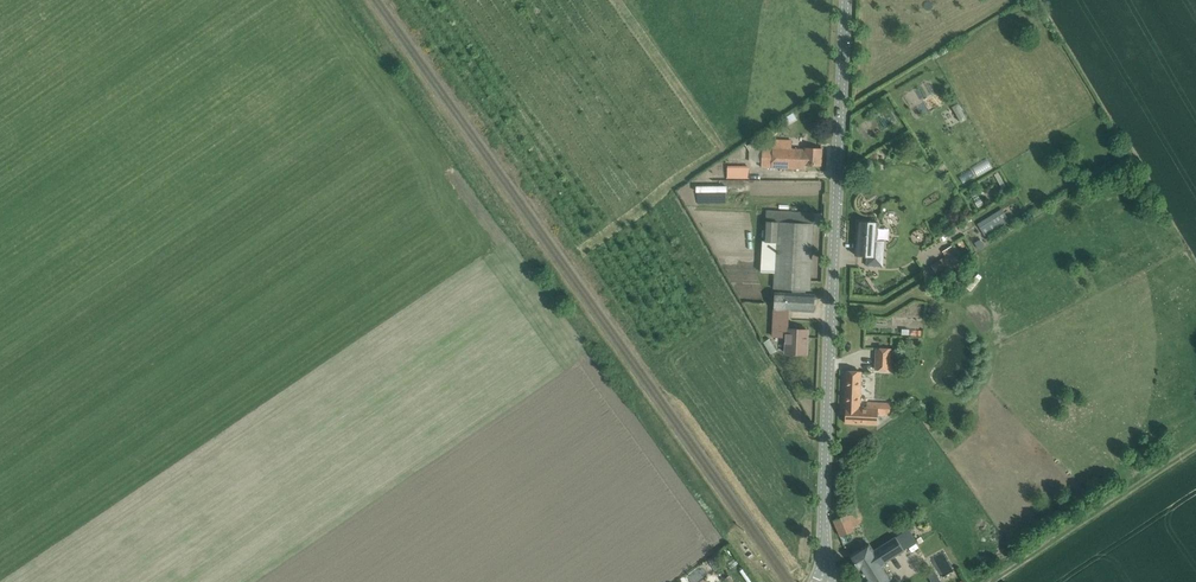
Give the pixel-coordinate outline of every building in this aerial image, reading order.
[(959,102),(952,106),(961,121),(968,118),(959,102)] [(753,139),(746,143),(750,151),(749,164),(762,165),(762,166),(806,168),(806,164),(821,165),(822,148),(806,148),(792,148),(792,140),(774,139),(774,147),(763,146),(763,147),(758,147),(753,139)] [(978,175),(994,168),(989,158),(974,165),(978,175)] [(776,241),(774,287),(799,289),(811,290),(815,212),(767,210),(766,241),(776,241)] [(993,219),(980,227),(985,236),(998,228),(993,219)] [(878,222),(858,221),(856,254),(867,255),(867,263),(883,264),(884,240),(877,239),(878,222)] [(981,238),(975,242),(979,249),(985,245),(981,238)] [(946,255),(931,264),(936,272),(959,258),(952,246),(943,251),(946,255)] [(775,291),(774,324),(788,325),(789,310),(802,310),(814,311),(815,293),(803,293),(775,291)] [(788,325),(774,324),(773,335),(787,336),(786,352),(795,353),(807,353),(809,329),(797,328),(788,328),(788,325)] [(891,349),(877,348),(876,369),(890,369),(891,349)] [(868,407),(860,406),(861,371),(846,371),(844,407),(847,407),(846,422),(877,423),(878,414),(890,414),(890,403),(868,402),(868,407)] [(834,520),(841,536),(852,531),(854,530),(853,526),(861,523),(856,510),(845,515),(834,520)] [(894,518),(888,521),(892,528),(898,524),(894,518)] [(860,570),(861,570),(869,581),(885,581),(891,578),(882,563),(905,548),(897,536),(892,539),(874,550),(869,543),(851,555),(860,570)] [(945,550),(935,554),(943,573),(952,570),(945,550)]
